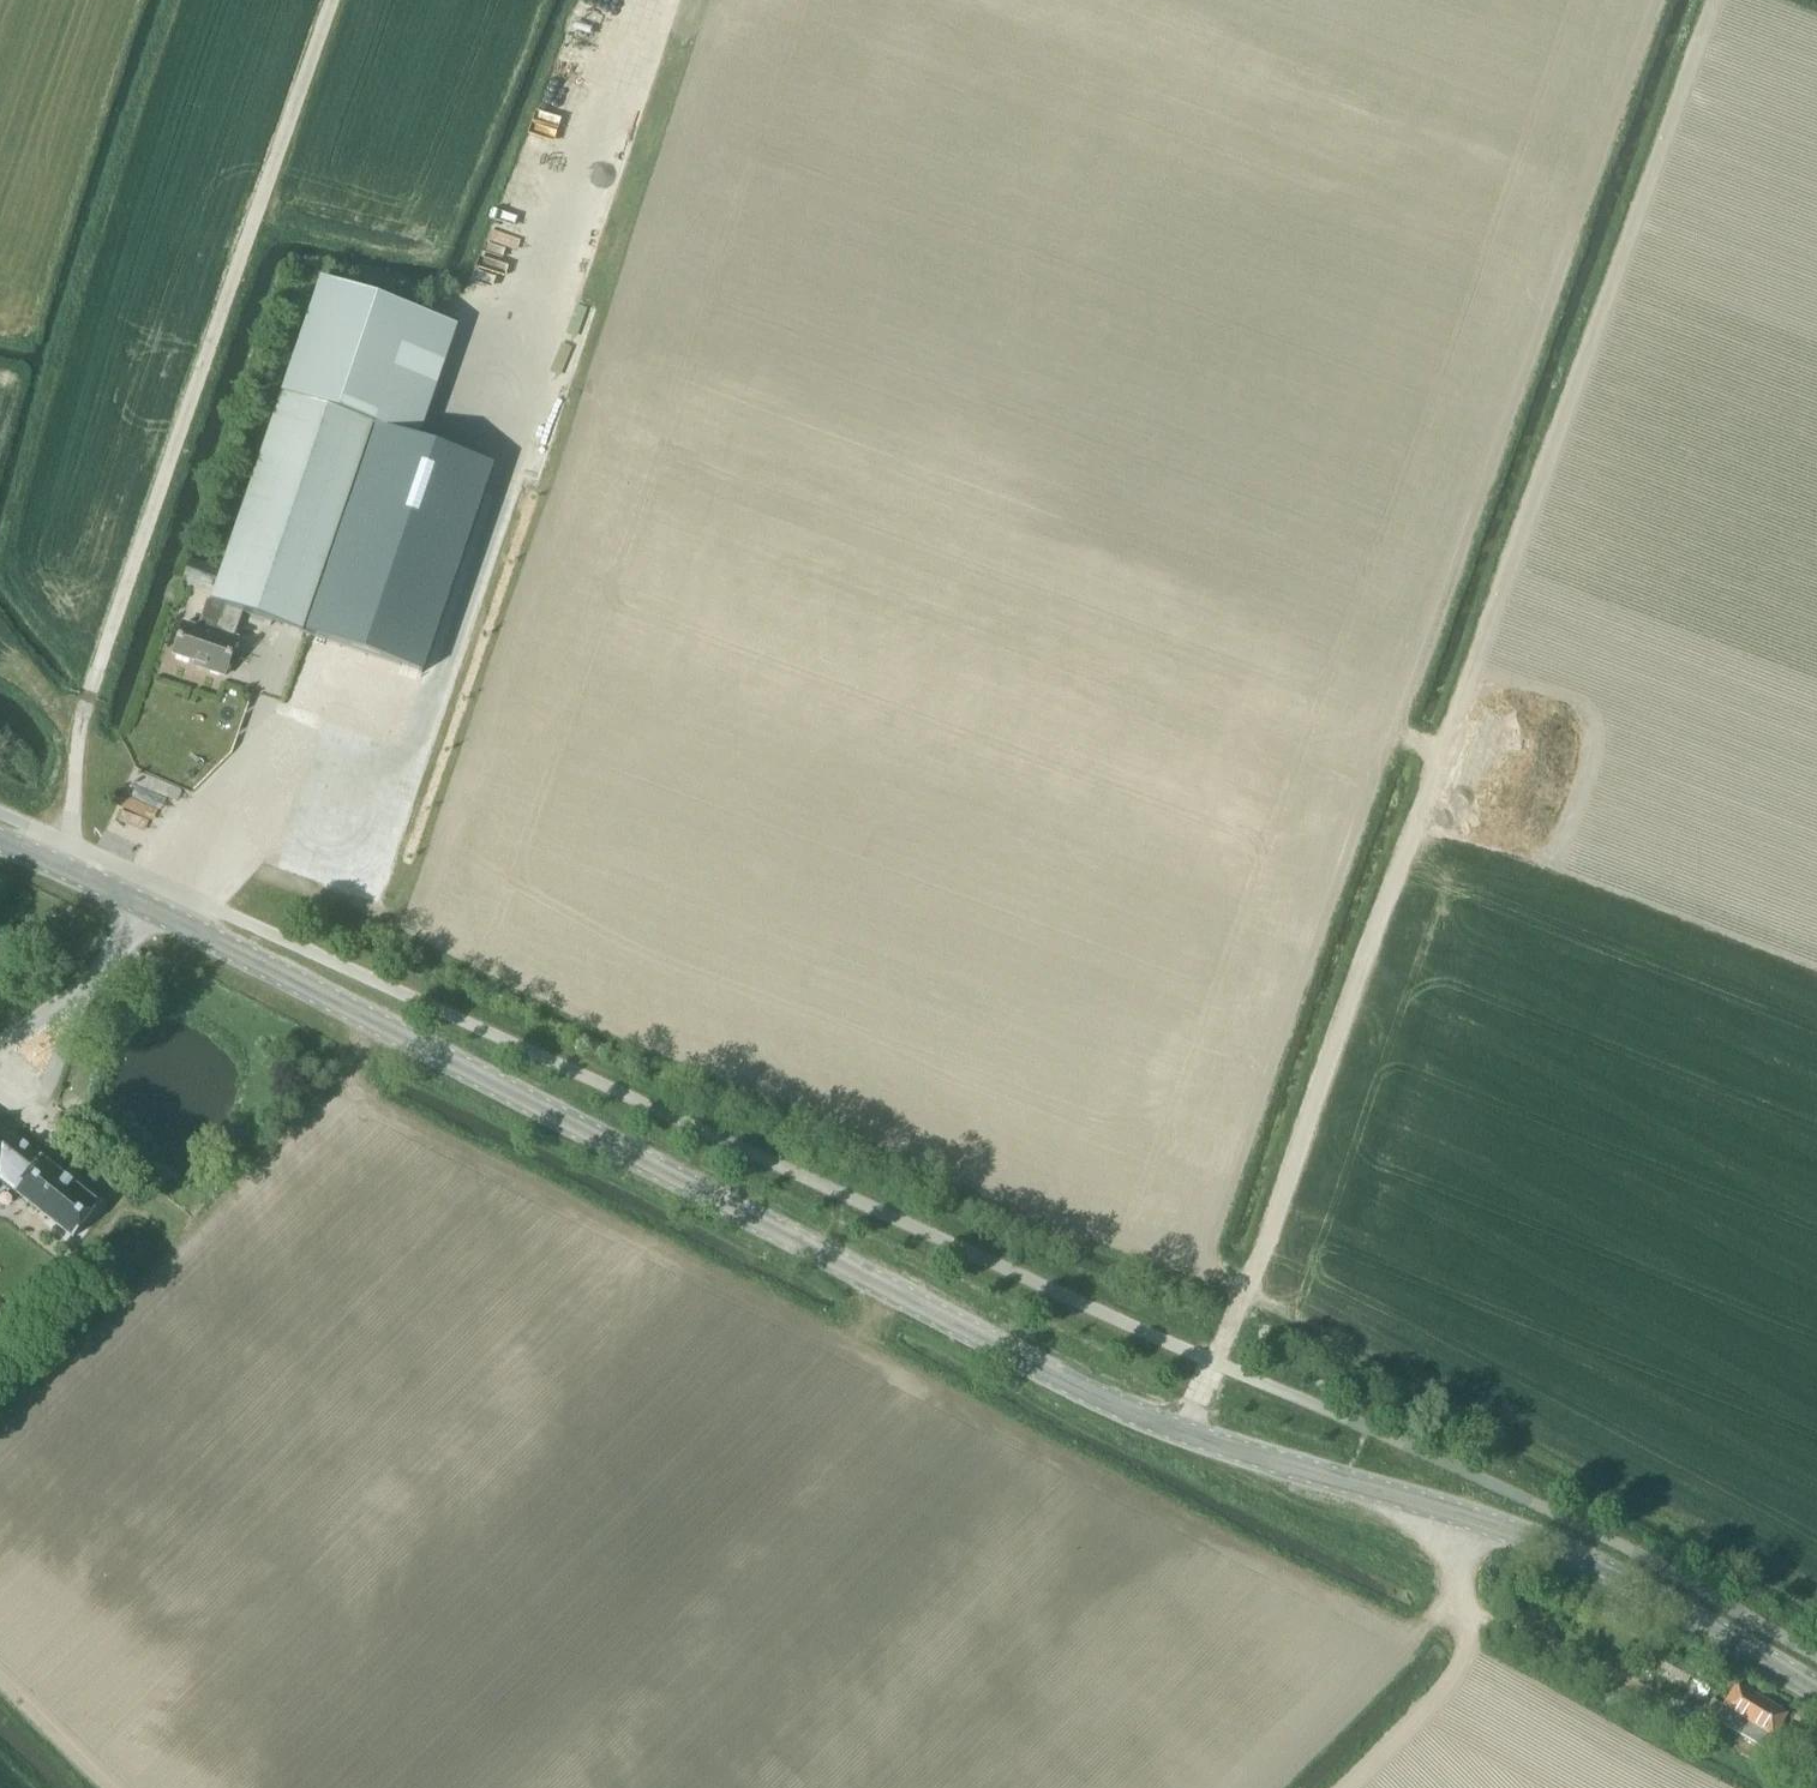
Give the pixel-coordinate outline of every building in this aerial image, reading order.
[(319,280),(281,396),(373,426),(395,433),(434,318),(319,280)] [(183,624),(173,654),(196,662),(195,665),(225,675),(238,639),(234,637),(243,612),(303,632),(373,426),(281,396),(221,571),(215,588),(211,601),(209,600),(199,629),(183,624)] [(373,426),(303,632),(422,674),(493,466),(395,433),(373,426)] [(99,1207),(35,1157),(0,1130),(0,1180),(53,1222),(74,1237),(99,1207)] [(0,1300),(0,1333),(14,1325),(0,1300)] [(1694,1670),(1668,1655),(1660,1669),(1686,1684),(1694,1670)] [(1765,1749),(1786,1714),(1737,1684),(1724,1706),(1712,1699),(1703,1713),(1715,1721),(1716,1719),(1765,1749)] [(1806,1727),(1812,1718),(1799,1710),(1794,1720),(1806,1727)]
